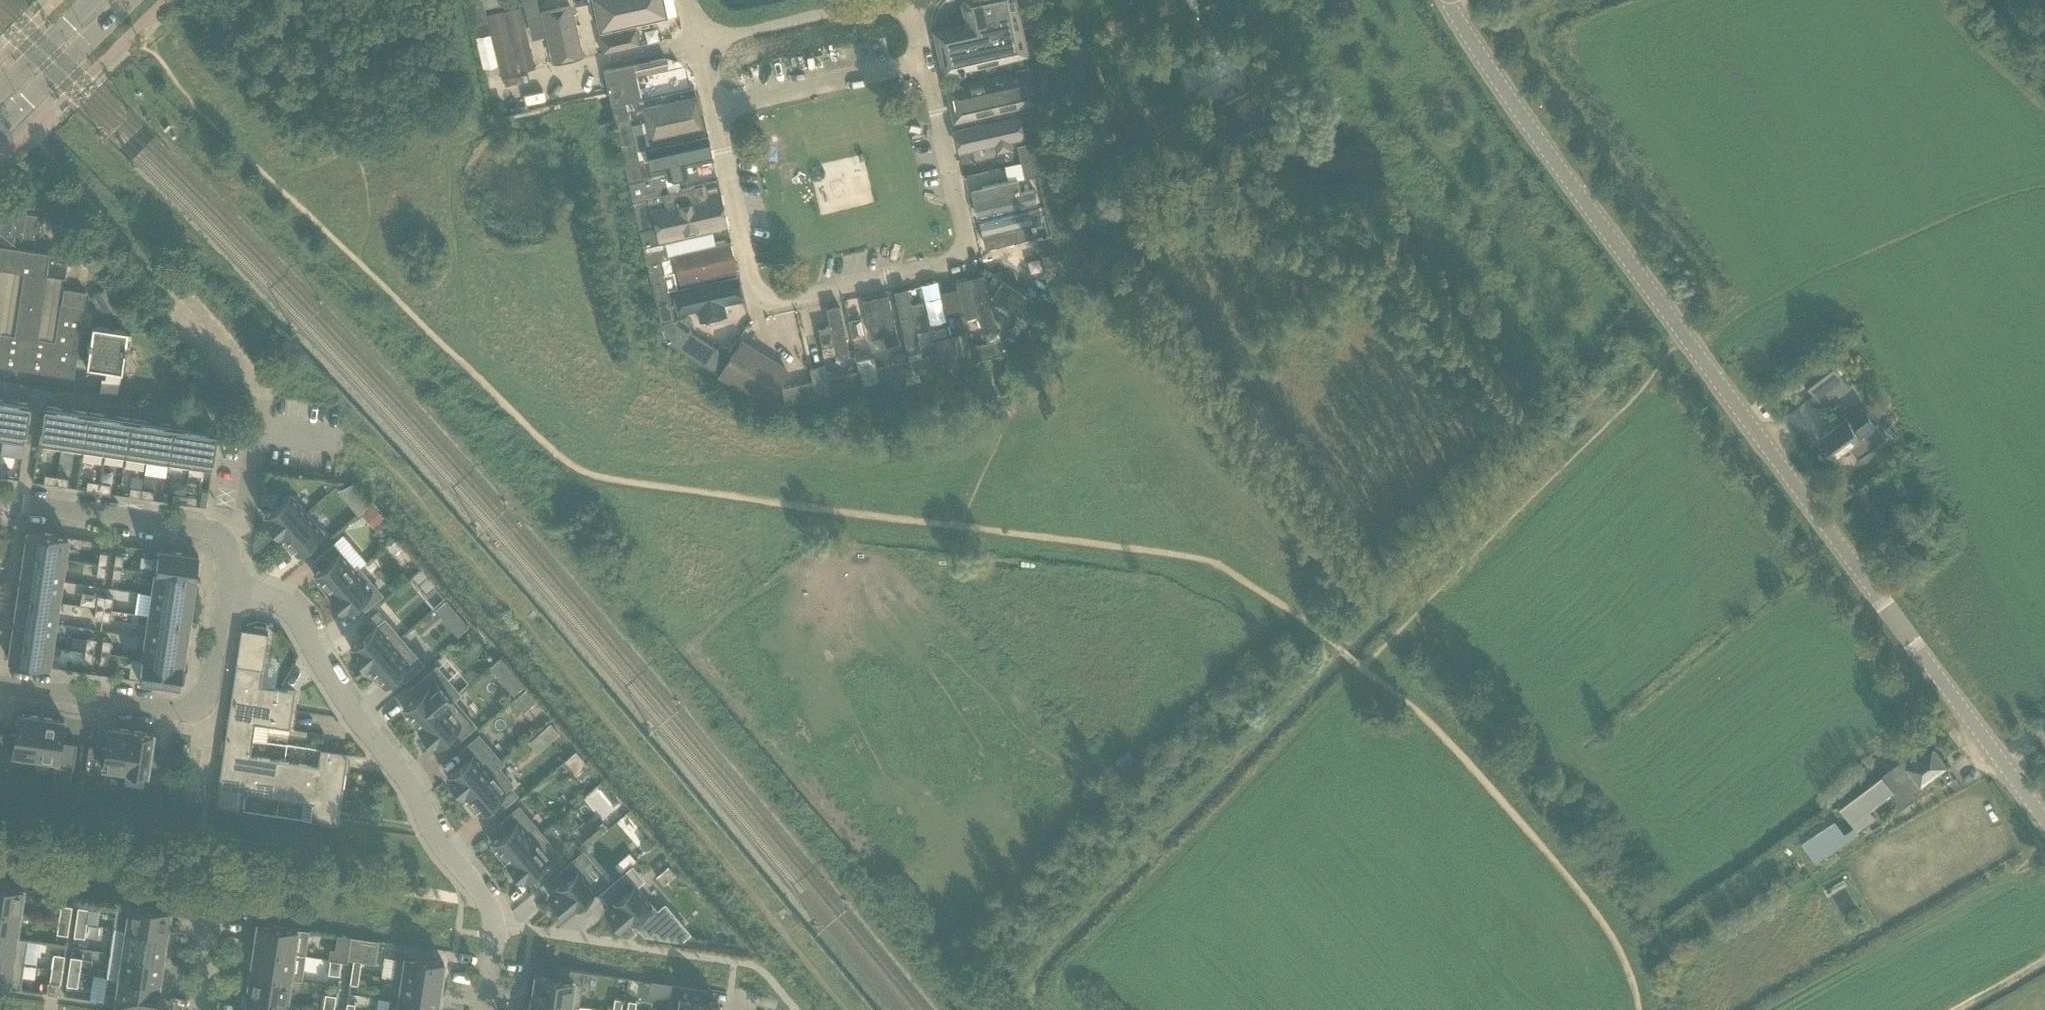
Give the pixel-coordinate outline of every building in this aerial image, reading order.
[(463,2),(468,24),(487,20),(484,8),(506,3),(507,6),(523,2),(527,18),(540,15),(536,0),(472,0),(463,2)] [(602,28),(668,12),(665,0),(595,0),(602,28)] [(935,33),(943,73),(958,70),(959,72),(965,70),(964,68),(1008,58),(1026,54),(1017,15),(1014,0),(962,0),(968,25),(935,33)] [(572,2),(542,8),(553,59),(583,53),(572,2)] [(520,5),(488,13),(502,73),(534,65),(520,5)] [(598,35),(602,53),(625,48),(621,30),(598,35)] [(1245,33),(1230,39),(1233,45),(1247,50),(1252,49),(1245,33)] [(1011,74),(947,88),(954,120),(1035,101),(1036,101),(1028,64),(1026,54),(1008,58),(1011,74)] [(668,67),(666,58),(610,70),(609,69),(603,70),(609,96),(611,106),(626,102),(641,99),(635,74),(668,67)] [(685,76),(684,68),(637,79),(642,99),(683,90),(680,77),(685,76)] [(696,98),(641,109),(648,146),(705,134),(696,98)] [(502,99),(489,102),(492,114),(504,112),(502,99)] [(626,102),(611,106),(621,152),(636,149),(626,102)] [(1037,108),(1023,112),(1030,143),(1045,140),(1043,133),(1038,109),(1038,108),(1037,108)] [(1006,123),(955,134),(958,149),(1011,137),(1006,123)] [(707,138),(646,151),(651,176),(712,163),(707,138)] [(1048,154),(1045,140),(1030,143),(1017,146),(1024,178),(1037,175),(1044,204),(1058,201),(1048,154)] [(622,153),(632,200),(647,196),(668,191),(664,174),(643,179),(636,149),(621,152),(622,153)] [(984,200),(974,202),(977,216),(1036,203),(1033,189),(1020,192),(1017,179),(981,187),(984,200)] [(728,225),(722,197),(707,200),(705,188),(664,197),(667,209),(654,212),(660,240),(728,225)] [(642,243),(642,245),(657,242),(647,196),(632,200),(642,243)] [(1037,240),(1017,245),(1020,261),(1041,256),(1069,250),(1069,249),(1058,201),(1044,204),(1044,206),(1051,236),(1037,239),(1037,240)] [(14,244),(15,234),(34,237),(38,213),(2,208),(0,224),(0,232),(1,232),(1,234),(14,244)] [(1039,208),(980,221),(986,247),(1021,240),(1033,237),(1030,224),(1042,221),(1039,208)] [(73,376),(76,356),(80,356),(87,357),(86,366),(121,371),(127,330),(92,325),(91,332),(80,331),(79,331),(80,324),(83,306),(85,291),(83,291),(83,292),(80,292),(64,289),(64,288),(63,288),(62,296),(56,341),(51,341),(47,340),(56,277),(60,277),(65,278),(67,261),(57,260),(58,254),(13,247),(14,244),(1,234),(0,234),(0,365),(73,376)] [(642,245),(653,293),(668,289),(676,288),(673,276),(665,278),(661,259),(668,258),(664,241),(657,242),(642,245)] [(672,261),(679,289),(737,275),(730,247),(672,261)] [(995,328),(985,278),(957,284),(965,323),(978,320),(980,331),(995,328)] [(743,303),(738,280),(676,294),(681,317),(698,313),(701,324),(727,318),(725,307),(743,303)] [(1002,280),(991,297),(1019,316),(1006,336),(1012,340),(1036,302),(1002,280)] [(668,289),(653,293),(663,340),(664,340),(694,359),(704,366),(715,348),(692,333),(689,319),(686,317),(674,320),(668,289)] [(912,306),(909,292),(896,295),(907,353),(921,350),(917,334),(930,332),(924,303),(912,306)] [(100,293),(93,298),(108,322),(115,318),(100,293)] [(901,346),(890,297),(865,303),(873,341),(887,338),(889,349),(901,346)] [(824,312),(835,360),(852,356),(841,308),(824,312)] [(1001,355),(998,340),(969,346),(966,334),(950,338),(956,365),(1001,355)] [(936,354),(905,360),(909,375),(911,375),(912,374),(956,365),(950,338),(943,339),(933,342),(936,354)] [(741,342),(719,375),(765,405),(787,371),(741,342)] [(857,359),(856,359),(859,371),(862,386),(864,385),(879,382),(909,375),(905,360),(903,352),(892,355),(894,363),(875,367),(873,355),(857,359)] [(1827,356),(1801,376),(1814,394),(1824,407),(1833,400),(1823,387),(1840,374),(1827,356)] [(825,366),(809,369),(812,381),(815,396),(831,392),(862,386),(859,371),(828,378),(825,366)] [(99,395),(117,397),(121,373),(106,371),(105,379),(101,379),(99,395)] [(812,381),(781,388),(784,403),(815,396),(812,381)] [(0,399),(0,439),(3,440),(8,400),(0,399)] [(3,440),(24,443),(30,403),(8,400),(3,440)] [(66,408),(44,405),(38,445),(60,448),(66,408)] [(60,448),(81,451),(87,412),(66,408),(60,448)] [(1877,424),(1875,426),(1868,418),(1860,408),(1821,438),(1836,458),(1852,445),(1861,457),(1860,457),(1861,459),(1861,458),(1864,461),(1890,442),(1887,439),(1888,438),(1887,437),(1886,438),(1877,426),(1878,425),(1877,424)] [(81,451),(103,455),(109,415),(87,412),(81,451)] [(103,455),(125,458),(131,418),(109,415),(103,455)] [(125,458),(146,461),(152,421),(131,418),(125,458)] [(146,461),(168,464),(174,424),(152,421),(146,461)] [(168,464),(189,467),(195,428),(174,424),(168,464)] [(189,467),(211,471),(217,431),(195,428),(189,467)] [(8,477),(9,469),(0,468),(0,476),(8,477)] [(56,476),(45,475),(43,482),(55,484),(56,476)] [(55,484),(67,486),(68,478),(56,476),(55,484)] [(99,482),(87,481),(86,489),(98,490),(99,482)] [(98,490),(110,492),(111,484),(99,482),(98,490)] [(142,489),(130,487),(129,495),(141,497),(142,489)] [(356,488),(347,496),(360,511),(369,503),(356,488)] [(141,497),(152,498),(154,491),(142,489),(141,497)] [(184,495),(173,493),(172,501),(183,503),(184,495)] [(261,494),(260,503),(269,504),(270,495),(261,494)] [(183,503),(195,505),(196,497),(184,495),(183,503)] [(280,535),(306,513),(290,495),(264,517),(266,519),(280,535)] [(373,505),(364,512),(375,525),(384,518),(373,505)] [(309,516),(306,513),(280,535),(295,553),(321,531),(320,530),(309,516)] [(24,552),(64,558),(68,536),(28,530),(24,552)] [(396,539),(389,545),(395,553),(403,547),(396,539)] [(355,571),(358,568),(358,567),(355,570),(332,543),(314,559),(320,567),(322,568),(314,575),(328,592),(329,593),(355,571)] [(155,571),(195,577),(198,555),(158,550),(155,571)] [(64,558),(24,552),(21,574),(61,580),(64,558)] [(108,553),(100,552),(98,564),(106,565),(108,553)] [(113,566),(121,567),(123,555),(115,554),(113,566)] [(106,565),(98,564),(96,575),(104,577),(106,565)] [(121,567),(113,566),(112,578),(120,579),(121,567)] [(358,568),(355,571),(329,593),(340,605),(345,611),(353,604),(360,614),(382,595),(358,568)] [(195,577),(155,571),(152,593),(192,599),(195,577)] [(18,595),(58,601),(61,580),(21,574),(18,595)] [(192,599),(152,593),(149,615),(189,621),(192,599)] [(15,617),(55,623),(58,601),(18,595),(15,617)] [(96,607),(103,608),(105,596),(97,595),(96,607)] [(103,608),(111,609),(113,597),(105,596),(103,608)] [(103,608),(96,607),(94,619),(102,620),(103,608)] [(109,621),(111,609),(103,608),(102,620),(109,621)] [(189,621),(149,615),(146,637),(185,642),(189,621)] [(12,639),(51,645),(55,623),(15,617),(12,639)] [(392,644),(400,638),(384,620),(376,626),(351,648),(366,667),(392,644)] [(266,645),(268,633),(241,629),(239,641),(266,645)] [(85,649),(93,650),(95,639),(87,637),(85,649)] [(142,658),(182,664),(185,642),(146,637),(142,658)] [(400,638),(392,644),(366,667),(382,685),(397,672),(405,681),(423,665),(400,638)] [(51,645),(12,639),(8,661),(48,667),(51,645)] [(109,652),(110,641),(102,640),(101,651),(109,652)] [(237,653),(264,657),(266,645),(239,641),(237,653)] [(93,650),(85,649),(83,661),(91,662),(93,650)] [(109,652),(101,651),(99,663),(107,664),(109,652)] [(230,701),(292,710),(295,691),(260,686),(264,657),(237,653),(230,701)] [(182,664),(142,658),(139,680),(179,686),(182,664)] [(500,659),(490,667),(498,677),(507,668),(500,659)] [(444,705),(458,693),(435,666),(410,687),(417,695),(418,696),(403,709),(418,727),(444,705)] [(525,690),(515,699),(525,711),(535,702),(525,690)] [(444,705),(418,727),(420,729),(418,731),(425,739),(427,738),(434,746),(448,734),(456,743),(475,726),(452,699),(459,694),(458,693),(444,705)] [(225,736),(252,740),(255,723),(289,729),(292,710),(230,701),(225,736)] [(41,716),(18,713),(15,734),(0,732),(0,758),(13,760),(14,754),(35,757),(41,716)] [(77,743),(60,741),(63,719),(41,716),(35,757),(55,760),(54,766),(73,769),(77,743)] [(550,724),(537,735),(545,744),(558,733),(550,724)] [(131,729),(109,726),(105,748),(88,745),(85,770),(103,773),(104,767),(125,770),(131,729)] [(153,733),(131,729),(125,770),(145,774),(145,779),(163,782),(167,757),(150,754),(153,733)] [(313,732),(311,741),(321,742),(322,734),(313,732)] [(463,795),(488,772),(501,762),(478,734),(459,750),(466,758),(467,759),(447,776),(454,784),(454,785),(452,786),(459,794),(461,793),(462,793),(463,795)] [(225,736),(220,771),(281,780),(284,761),(250,756),(252,740),(225,736)] [(1904,759),(1888,771),(1900,787),(1910,802),(1926,790),(1922,784),(1948,765),(1932,744),(1907,762),(1904,759)] [(284,761),(281,780),(342,789),(347,753),(320,749),(318,766),(284,761)] [(576,753),(567,761),(578,773),(587,765),(576,753)] [(469,807),(471,805),(477,812),(478,813),(486,806),(494,815),(517,796),(509,787),(512,784),(497,767),(502,763),(501,762),(488,772),(463,795),(464,796),(464,797),(462,798),(469,807)] [(244,793),(278,798),(281,780),(220,771),(215,807),(242,811),(244,793)] [(1894,791),(1882,775),(1840,807),(1852,823),(1894,791)] [(281,780),(278,798),(312,803),(310,821),(337,825),(342,789),(281,780)] [(533,840),(541,833),(517,806),(499,821),(506,829),(507,830),(492,844),(499,853),(507,862),(533,840)] [(1799,841),(1815,862),(1847,839),(1833,820),(1799,841)] [(541,833),(533,840),(507,862),(523,880),(529,874),(537,884),(564,860),(541,833)] [(654,844),(643,856),(655,866),(666,854),(654,844)] [(564,882),(548,895),(565,914),(598,885),(583,867),(591,861),(582,850),(556,873),(563,881),(564,882)] [(624,856),(624,862),(628,866),(635,860),(628,853),(624,856)] [(616,900),(605,910),(621,929),(632,919),(640,928),(644,934),(681,939),(688,933),(665,905),(657,912),(635,886),(642,879),(631,865),(605,888),(616,900)] [(668,866),(656,876),(663,884),(675,874),(668,866)] [(19,913),(23,888),(0,884),(0,910),(19,913)] [(118,902),(114,927),(165,935),(169,910),(118,902)] [(59,919),(70,921),(72,906),(61,905),(59,919)] [(76,921),(87,923),(89,909),(78,907),(76,921)] [(16,938),(16,937),(19,913),(0,910),(0,935),(16,938)] [(70,921),(59,919),(57,933),(68,934),(70,921)] [(76,921),(73,936),(84,938),(87,923),(76,921)] [(258,922),(254,948),(293,954),(305,956),(309,930),(258,922)] [(114,927),(110,952),(162,959),(165,935),(114,927)] [(337,934),(333,960),(341,961),(347,961),(348,953),(351,936),(337,934)] [(24,964),(28,939),(16,937),(16,938),(0,935),(0,960),(24,964)] [(375,957),(378,940),(351,936),(348,953),(375,957)] [(254,948),(250,972),(290,978),(293,954),(254,948)] [(110,952),(107,976),(158,984),(162,959),(110,952)] [(51,968),(62,970),(64,955),(53,954),(51,968)] [(393,977),(440,984),(444,962),(396,955),(393,977)] [(68,970),(79,972),(81,958),(70,956),(68,970)] [(330,959),(328,973),(339,975),(341,961),(333,960),(330,959)] [(351,971),(359,973),(361,961),(353,959),(351,971)] [(20,989),(24,964),(0,960),(0,986),(20,989)] [(535,976),(531,999),(570,1005),(579,1006),(584,970),(556,966),(554,979),(535,976)] [(62,970),(51,968),(49,982),(59,983),(60,983),(62,970)] [(79,972),(68,970),(66,985),(77,987),(79,972)] [(357,984),(359,973),(351,971),(349,983),(357,984)] [(250,972),(246,997),(286,1003),(290,978),(250,972)] [(107,976),(103,1001),(155,1009),(158,984),(107,976)] [(389,999),(437,1006),(440,984),(393,977),(392,979),(401,980),(398,999),(390,998),(389,999)] [(46,993),(58,995),(59,983),(49,982),(48,981),(46,993)] [(666,1009),(718,1009),(719,1003),(703,1001),(704,988),(670,983),(666,1009)] [(323,1008),(334,1009),(336,995),(325,994),(323,1008)] [(244,1009),(297,1009),(298,1005),(286,1003),(246,997),(244,1009)] [(612,1009),(620,1009),(622,999),(614,998),(612,1009)] [(437,1006),(389,999),(388,1009),(437,1009),(437,1006)] [(530,1009),(590,1009),(591,1007),(579,1006),(570,1005),(531,999),(530,1009)] [(628,1000),(627,1009),(635,1009),(636,1001),(628,1000)]
